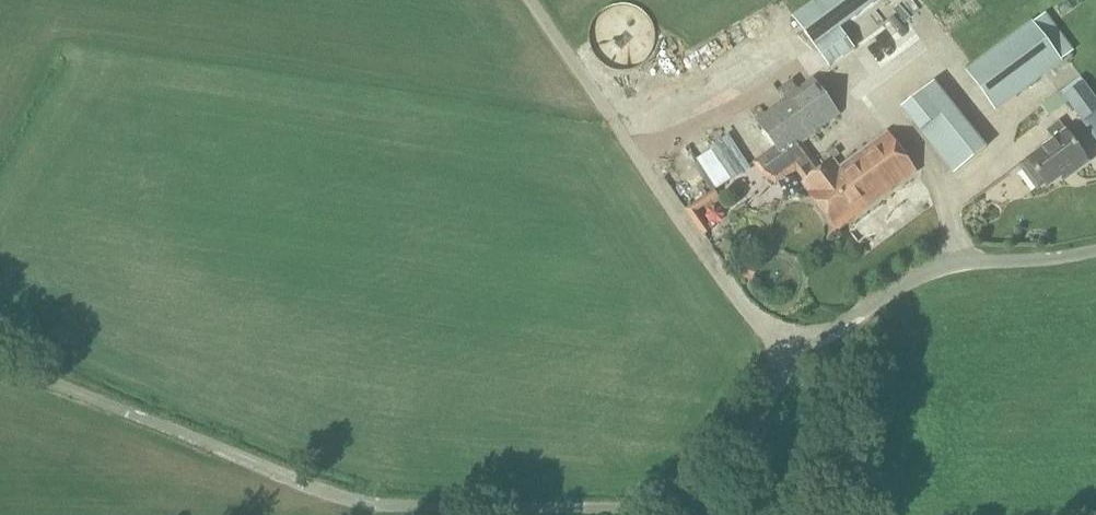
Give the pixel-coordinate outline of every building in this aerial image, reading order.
[(829,66),(853,49),(839,30),(843,27),(880,0),(814,0),(792,16),(829,66)] [(584,52),(640,54),(642,9),(586,7),(584,52)] [(967,70),(966,71),(996,111),(1063,62),(1062,61),(1076,51),(1047,12),(1033,22),(1033,21),(996,49),(995,50),(992,52),(967,70)] [(814,78),(757,120),(776,147),(784,158),(803,143),(841,115),(814,78)] [(922,91),(902,108),(922,134),(955,174),(988,147),(955,107),(935,82),(922,91)] [(1065,97),(1069,102),(1083,122),(1095,112),(1095,98),(1084,83),(1065,97)] [(742,111),(714,128),(727,149),(755,132),(742,111)] [(1029,160),(1022,165),(1039,189),(1046,184),(1048,187),(1073,168),(1076,172),(1089,162),(1067,132),(1060,123),(1050,130),(1057,139),(1029,160)] [(776,147),(754,164),(763,177),(777,184),(795,171),(805,184),(812,195),(838,230),(916,173),(887,134),(839,169),(834,173),(830,169),(828,166),(823,170),(803,143),(784,158),(776,147)] [(679,197),(690,191),(678,168),(668,174),(679,197)]
